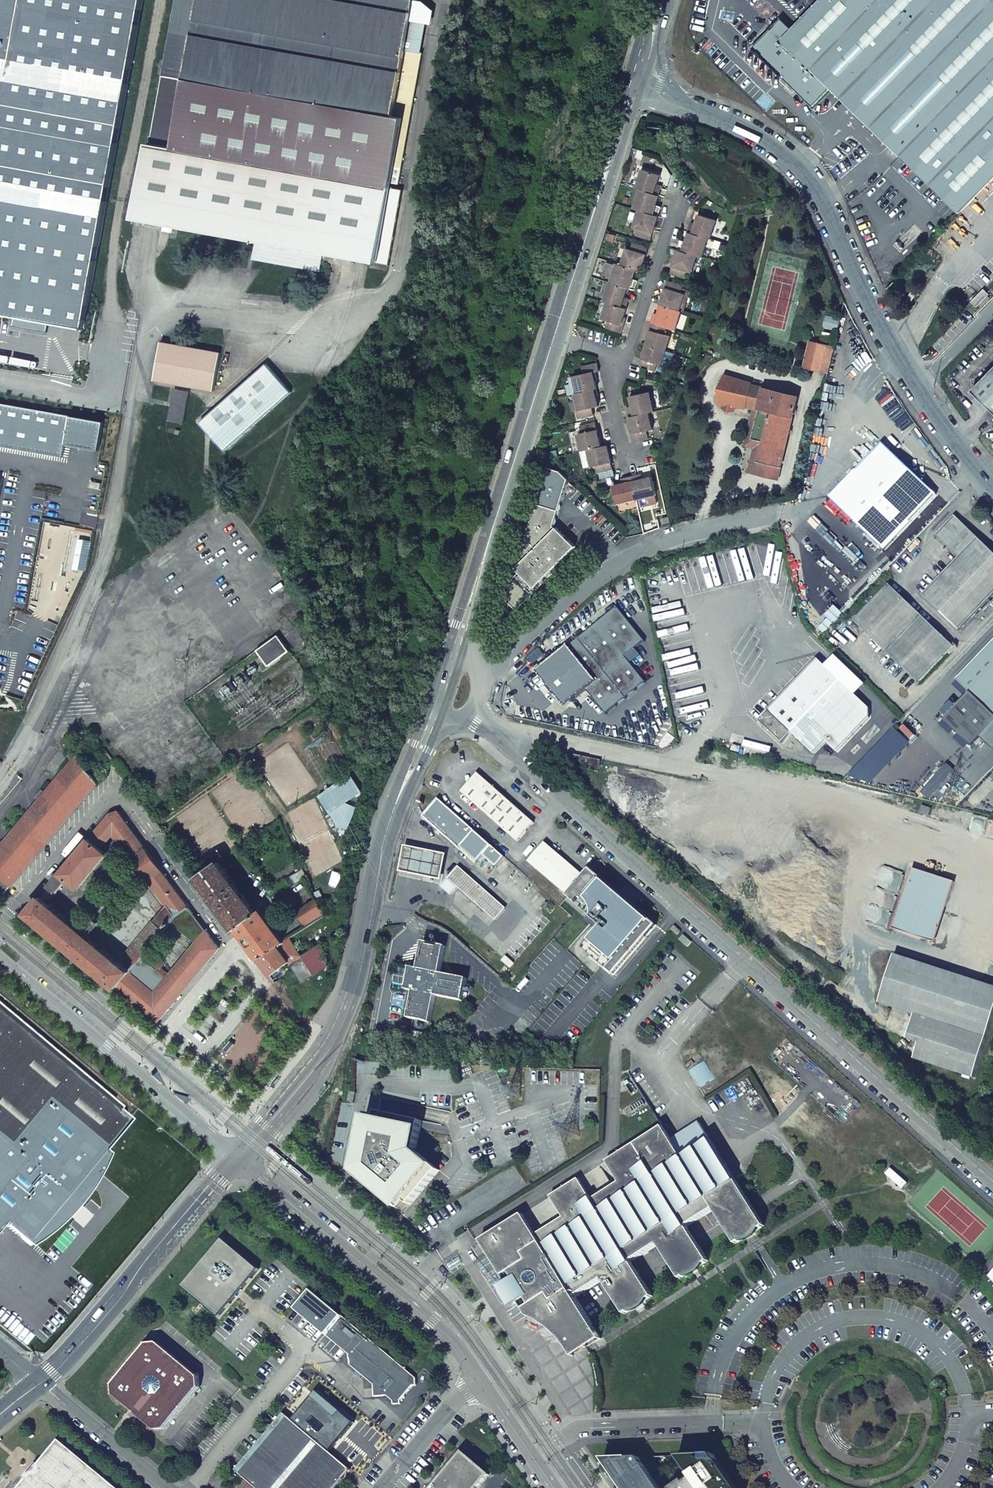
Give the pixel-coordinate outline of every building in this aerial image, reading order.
[(18,317),(50,322),(85,329),(85,326),(88,309),(107,207),(134,53),(136,44),(144,0),(0,0),(0,313),(18,317)] [(152,143),(148,142),(135,212),(134,219),(258,241),(254,260),(322,272),(326,253),(389,265),(403,189),(382,186),(383,181),(400,184),(424,54),(420,52),(426,23),(412,21),(416,0),(178,0),(152,143)] [(792,29),(782,19),(753,49),(812,107),(831,88),(960,212),(992,178),(992,0),(820,0),(792,29)] [(643,170),(637,189),(640,190),(659,196),(661,189),(656,187),(660,175),(643,170)] [(640,190),(634,209),(639,211),(658,217),(661,210),(656,208),(659,196),(640,190)] [(639,211),(634,227),(638,229),(636,236),(651,240),(658,217),(639,211)] [(690,225),(688,232),(689,233),(708,239),(710,239),(716,220),(699,215),(695,227),(690,225)] [(680,243),(678,250),(697,256),(702,258),(708,239),(689,233),(685,245),(680,243)] [(627,249),(622,265),(636,270),(641,271),(649,248),(633,243),(631,250),(627,249)] [(678,250),(670,274),(686,279),(688,272),(692,273),(697,256),(678,250)] [(608,264),(605,276),(612,279),(616,266),(608,264)] [(612,279),(611,283),(628,288),(635,290),(637,284),(632,282),(636,270),(622,265),(617,264),(616,266),(612,279)] [(668,281),(661,305),(663,306),(680,311),(685,294),(681,293),(683,286),(668,281)] [(610,283),(604,302),(608,303),(627,309),(629,302),(624,300),(628,288),(611,283),(610,283)] [(985,292),(983,290),(971,302),(973,304),(985,292)] [(988,295),(985,292),(973,304),(977,307),(988,295)] [(917,296),(912,293),(907,301),(911,304),(917,296)] [(608,303),(602,319),(609,321),(606,328),(622,333),(624,326),(622,325),(627,309),(608,303)] [(653,316),(651,323),(666,328),(675,330),(682,312),(680,311),(663,306),(658,318),(653,316)] [(50,322),(18,317),(17,325),(16,326),(34,329),(48,332),(50,322)] [(651,331),(647,345),(665,351),(670,337),(664,335),(666,328),(651,323),(649,331),(651,331)] [(834,348),(811,342),(806,363),(821,367),(820,371),(829,373),(834,348)] [(222,354),(162,344),(155,382),(215,391),(222,354)] [(647,345),(640,367),(655,371),(657,364),(661,365),(665,351),(647,345)] [(576,384),(578,394),(595,389),(597,389),(593,373),(599,371),(598,363),(582,367),(584,374),(574,376),(576,384)] [(267,366),(200,425),(226,453),(292,394),(267,366)] [(972,392),(992,412),(992,370),(972,392)] [(778,479),(799,396),(764,388),(752,385),(752,383),(725,375),(723,383),(721,388),(721,391),(720,393),(719,399),(719,402),(724,403),(724,407),(735,410),(736,405),(746,407),(747,405),(754,407),(759,408),(752,438),(764,441),(756,473),(778,479)] [(568,386),(570,395),(575,394),(578,394),(576,384),(568,386)] [(169,421),(184,424),(190,392),(175,389),(169,421)] [(577,411),(579,419),(594,415),(593,408),(599,407),(595,389),(578,394),(575,394),(579,411),(577,411)] [(628,410),(629,417),(648,413),(654,412),(649,392),(630,397),(633,409),(628,410)] [(64,455),(66,443),(71,416),(0,404),(0,443),(64,455)] [(745,444),(754,447),(748,471),(756,473),(764,441),(752,438),(759,408),(754,407),(747,437),(745,444)] [(631,434),(632,442),(640,441),(648,439),(647,432),(653,430),(648,413),(629,417),(633,434),(631,434)] [(71,416),(66,443),(98,450),(104,423),(71,416)] [(578,434),(582,452),(588,450),(602,447),(596,423),(580,426),(582,434),(578,434)] [(849,585),(936,494),(883,443),(795,534),(849,585)] [(602,447),(588,450),(592,467),(596,466),(598,474),(613,470),(607,445),(602,447)] [(547,471),(526,538),(518,562),(521,565),(517,569),(520,572),(514,579),(513,580),(510,589),(504,609),(507,601),(516,610),(515,612),(516,612),(517,611),(558,570),(556,567),(576,547),(557,528),(556,529),(554,527),(569,481),(560,471),(548,467),(547,471)] [(631,477),(637,500),(656,495),(652,477),(640,480),(639,475),(631,477)] [(613,487),(617,504),(637,500),(631,477),(624,478),(625,484),(613,487)] [(671,526),(669,516),(660,518),(662,528),(671,526)] [(955,516),(936,536),(959,558),(922,597),(959,631),(992,596),(992,553),(955,516)] [(954,647),(889,584),(853,621),(918,684),(954,647)] [(645,641),(617,607),(538,671),(565,706),(586,689),(606,714),(645,682),(625,657),(645,641)] [(278,633),(256,648),(268,665),(290,650),(278,633)] [(957,679),(970,692),(944,719),(971,746),(980,737),(992,749),(992,642),(957,679)] [(869,709),(818,660),(759,721),(782,743),(792,733),(814,755),(826,741),(837,751),(869,718),(869,709)] [(601,760),(570,755),(569,761),(587,765),(585,770),(598,772),(600,764),(601,760)] [(0,848),(0,876),(1,877),(0,879),(0,891),(4,894),(97,783),(77,756),(46,793),(42,789),(36,797),(40,800),(0,848)] [(350,801),(366,790),(353,772),(320,795),(333,813),(350,801)] [(463,791),(462,792),(463,793),(519,842),(536,823),(506,797),(482,775),(479,773),(463,791)] [(505,857),(439,799),(424,815),(424,816),(429,820),(430,819),(443,830),(449,836),(448,837),(451,841),(452,840),(476,862),(477,862),(483,855),(496,867),(505,857)] [(359,806),(350,801),(333,813),(339,826),(348,830),(359,806)] [(928,816),(931,809),(922,806),(920,813),(928,816)] [(110,814),(27,913),(158,1023),(220,948),(118,811),(110,814)] [(529,862),(569,895),(585,876),(545,843),(529,862)] [(406,847),(401,871),(441,880),(446,855),(406,847)] [(198,877),(258,958),(271,975),(289,962),(290,964),(302,956),(291,938),(285,942),(261,910),(258,913),(220,862),(198,877)] [(448,878),(496,921),(507,908),(459,866),(448,878)] [(904,894),(936,904),(946,907),(954,882),(912,868),(904,894)] [(585,876),(569,895),(604,926),(584,948),(614,974),(656,926),(591,869),(585,876)] [(291,878),(296,884),(307,878),(304,871),(291,878)] [(342,886),(345,874),(335,871),(332,883),(342,886)] [(107,913),(121,896),(116,892),(102,910),(105,911),(107,913)] [(893,929),(925,939),(935,942),(946,907),(936,904),(904,894),(893,929)] [(318,902),(299,914),(306,926),(325,914),(318,902)] [(306,926),(307,928),(326,916),(325,914),(306,926)] [(671,929),(677,935),(680,932),(676,929),(676,928),(674,926),(671,929)] [(692,942),(684,935),(680,939),(688,946),(692,942)] [(411,967),(406,990),(414,991),(408,1018),(420,1021),(431,1023),(436,996),(464,1001),(468,979),(441,974),(446,946),(435,944),(424,942),(418,969),(411,967)] [(320,944),(302,956),(290,964),(292,967),(303,983),(329,966),(323,956),(327,953),(320,944)] [(895,955),(879,1003),(892,1007),(915,1014),(911,1027),(887,1019),(884,1031),(919,1042),(914,1058),(974,1077),(992,1018),(992,987),(895,955)] [(887,1019),(911,1027),(915,1014),(892,1007),(887,1019)] [(0,1014),(0,1230),(6,1223),(7,1222),(33,1244),(42,1239),(49,1234),(62,1224),(74,1212),(86,1197),(91,1191),(99,1179),(104,1168),(109,1160),(112,1152),(108,1148),(131,1120),(0,1014)] [(424,1033),(412,1030),(410,1039),(422,1042),(424,1033)] [(170,1050),(166,1054),(174,1060),(177,1056),(175,1054),(170,1050)] [(161,1082),(164,1085),(157,1071),(153,1076),(161,1082)] [(272,1091),(278,1083),(275,1081),(269,1089),(270,1090),(272,1091)] [(327,1085),(320,1093),(323,1095),(329,1087),(328,1086),(327,1085)] [(350,1092),(348,1102),(354,1104),(356,1093),(350,1092)] [(178,1096),(186,1103),(190,1098),(175,1093),(178,1096)] [(649,1134),(663,1126),(654,1112),(640,1120),(649,1134)] [(360,1160),(367,1179),(366,1181),(364,1182),(396,1209),(397,1207),(401,1210),(407,1204),(410,1206),(440,1171),(418,1154),(416,1154),(415,1150),(417,1149),(423,1122),(378,1113),(377,1117),(368,1115),(367,1120),(365,1119),(356,1159),(360,1160)] [(418,1154),(440,1171),(410,1206),(407,1204),(401,1210),(397,1207),(396,1209),(412,1223),(421,1212),(425,1215),(436,1202),(433,1199),(461,1165),(448,1128),(423,1122),(417,1149),(415,1150),(416,1154),(418,1154)] [(700,1122),(672,1139),(676,1146),(681,1154),(709,1136),(700,1122)] [(620,1182),(593,1199),(580,1178),(551,1196),(565,1217),(536,1234),(524,1214),(495,1231),(494,1233),(494,1234),(494,1236),(494,1237),(495,1238),(497,1239),(498,1240),(485,1247),(490,1254),(494,1261),(508,1283),(508,1285),(508,1287),(509,1289),(509,1291),(510,1293),(511,1294),(512,1295),(513,1296),(515,1298),(516,1299),(518,1301),(520,1302),(525,1309),(529,1316),(537,1320),(541,1322),(544,1324),(551,1329),(560,1337),(563,1340),(565,1343),(566,1342),(567,1341),(571,1348),(573,1351),(574,1352),(575,1353),(576,1353),(577,1353),(579,1352),(580,1351),(581,1350),(581,1349),(581,1347),(580,1346),(578,1343),(576,1340),(582,1337),(584,1340),(598,1332),(575,1297),(603,1279),(626,1314),(654,1296),(632,1261),(660,1244),(681,1279),(710,1261),(688,1226),(715,1209),(737,1243),(765,1226),(711,1139),(683,1157),(681,1154),(676,1146),(672,1139),(663,1126),(649,1134),(607,1161),(620,1182)] [(224,1237),(183,1286),(219,1316),(260,1267),(224,1237)] [(516,1306),(525,1309),(520,1302),(518,1301),(516,1299),(515,1298),(513,1296),(512,1295),(511,1294),(510,1293),(509,1291),(509,1289),(508,1287),(508,1285),(508,1283),(494,1261),(490,1254),(476,1263),(512,1304),(514,1305),(515,1305),(516,1306)] [(295,1308),(304,1315),(350,1355),(353,1360),(351,1365),(376,1384),(377,1397),(389,1397),(395,1401),(396,1405),(403,1405),(402,1400),(414,1387),(419,1386),(418,1378),(344,1318),(313,1289),(295,1308)] [(602,1338),(598,1332),(584,1340),(582,1337),(576,1340),(578,1343),(580,1346),(581,1347),(581,1349),(581,1350),(580,1351),(579,1352),(577,1353),(576,1353),(575,1353),(574,1352),(573,1351),(571,1348),(567,1341),(566,1342),(565,1343),(574,1356),(602,1338)] [(117,1391),(159,1428),(169,1428),(202,1387),(202,1376),(160,1342),(150,1342),(117,1381),(117,1391)] [(351,1468),(284,1413),(235,1472),(251,1485),(248,1487),(335,1487),(351,1468)] [(60,1440),(39,1465),(37,1463),(24,1478),(27,1480),(20,1487),(119,1487),(60,1440)] [(494,1473),(468,1451),(436,1487),(481,1487),(494,1473)] [(714,1455),(680,1456),(696,1479),(682,1487),(738,1487),(714,1455)] [(606,1458),(626,1487),(663,1487),(639,1456),(606,1458)]
